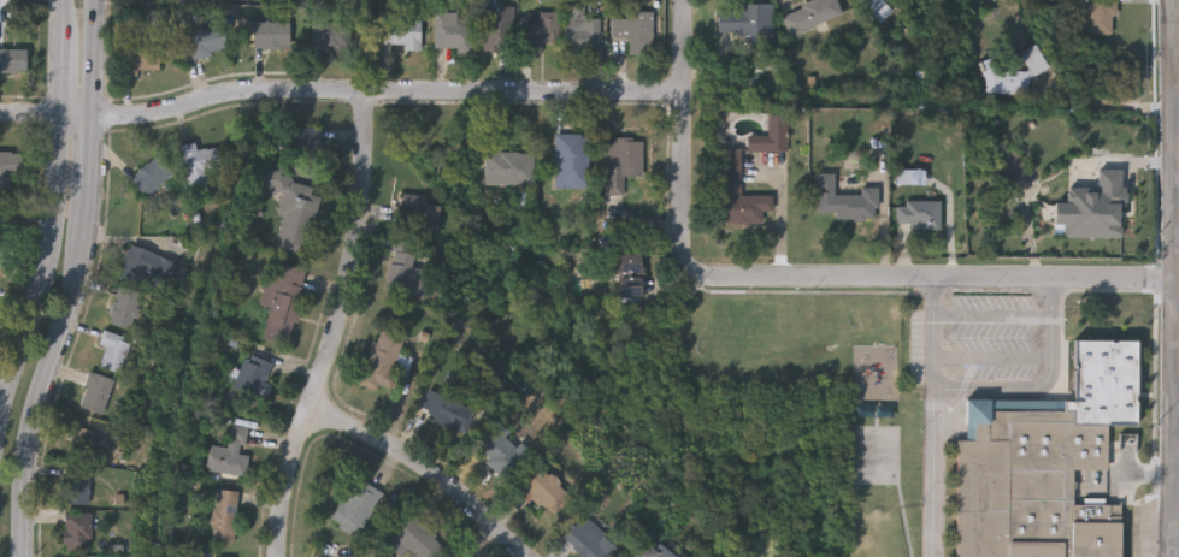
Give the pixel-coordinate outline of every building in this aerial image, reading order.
[(565,52),(565,0),(584,0),(584,18),(601,18),(601,52),(565,52)] [(780,14),(818,0),(836,0),(842,16),(789,36),(780,14)] [(1090,35),(1090,0),(1115,0),(1115,35),(1090,35)] [(772,5),(772,38),(718,38),(718,5),(772,5)] [(482,53),(482,8),(512,8),(512,53),(482,53)] [(653,57),(629,57),(629,40),(612,40),(612,18),(623,18),(623,12),(653,12),(653,57)] [(473,13),(473,49),(434,49),(434,13),(473,13)] [(559,13),(559,43),(541,43),(541,53),(524,53),(524,13),(559,13)] [(422,20),(420,49),(383,49),(384,20),(422,20)] [(253,49),(253,23),(289,23),(289,49),(253,49)] [(313,49),(313,23),(349,23),(349,49),(313,49)] [(187,31),(222,25),(225,52),(191,58),(187,31)] [(158,73),(122,73),(122,47),(158,47),(158,73)] [(1028,76),(1030,90),(988,94),(985,65),(1022,61),(1021,49),(1043,48),(1045,73),(1028,76)] [(25,76),(0,76),(0,52),(25,52),(25,76)] [(747,150),(747,138),(768,138),(768,115),(788,115),(788,150),(747,150)] [(322,129),(322,153),(279,153),(279,129),(322,129)] [(590,189),(555,189),(555,135),(590,135),(590,189)] [(607,178),(607,140),(643,140),(643,178),(607,178)] [(182,146),(196,143),(198,150),(218,147),(222,168),(206,171),(208,189),(189,192),(182,146)] [(718,149),(741,149),(739,195),(773,196),(773,213),(762,213),(762,226),(718,225),(718,149)] [(534,153),(534,185),(485,185),(485,153),(534,153)] [(173,172),(147,200),(129,182),(157,154),(173,172)] [(10,192),(0,192),(0,155),(22,155),(22,177),(10,177),(10,192)] [(319,196),(306,254),(273,247),(285,195),(266,190),(271,168),(290,172),(288,182),(312,186),(311,195),(319,196)] [(878,219),(835,220),(835,213),(817,213),(817,174),(836,174),(836,188),(878,186),(878,219)] [(1032,205),(1045,231),(1096,206),(1082,179),(1032,205)] [(441,214),(426,235),(397,214),(412,194),(441,214)] [(941,201),(941,227),(897,227),(897,201),(941,201)] [(424,298),(384,292),(393,232),(417,236),(412,267),(429,269),(424,298)] [(8,247),(0,244),(0,268),(8,247)] [(172,282),(148,275),(147,285),(120,279),(128,247),(177,259),(172,282)] [(618,297),(618,254),(643,254),(642,297),(618,297)] [(263,340),(270,263),(302,267),(295,344),(263,340)] [(142,294),(132,330),(107,322),(117,286),(142,294)] [(362,380),(378,326),(405,333),(399,355),(411,359),(406,377),(390,373),(385,387),(362,380)] [(134,348),(114,373),(99,362),(107,351),(98,343),(108,328),(134,348)] [(1120,505),(1119,556),(957,556),(959,443),(965,444),(965,402),(1071,404),(1072,337),(1139,338),(1137,426),(1107,426),(1106,473),(1073,473),(1073,505),(1120,505)] [(244,355),(253,359),(257,346),(277,352),(261,401),(232,391),(244,355)] [(113,378),(106,415),(81,410),(87,374),(113,378)] [(464,433),(419,415),(428,391),(473,409),(464,433)] [(473,449),(499,423),(529,455),(503,479),(473,449)] [(246,476),(207,472),(211,446),(228,449),(230,426),(249,428),(246,456),(249,456),(246,476)] [(69,461),(69,429),(96,429),(96,439),(108,439),(108,461),(69,461)] [(572,493),(554,520),(517,493),(535,467),(572,493)] [(89,505),(66,505),(66,468),(89,468),(89,505)] [(356,538),(330,522),(356,478),(383,494),(356,538)] [(236,491),(236,541),(213,541),(213,491),(236,491)] [(90,515),(90,552),(64,552),(64,515),(90,515)] [(615,547),(605,556),(580,556),(561,538),(583,515),(615,547)] [(641,540),(661,556),(626,556),(641,540)]
